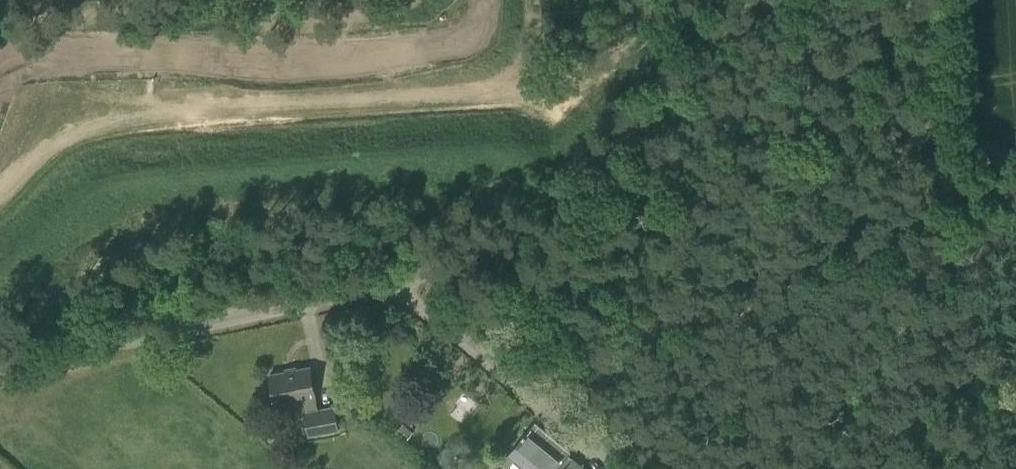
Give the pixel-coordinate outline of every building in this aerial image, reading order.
[(317,408),(315,397),(310,368),(270,374),(275,404),(302,399),(308,436),(339,430),(334,406),(317,408)] [(502,465),(507,468),(587,468),(574,458),(573,459),(568,455),(570,452),(535,424),(512,453),(508,457),(502,465)]
